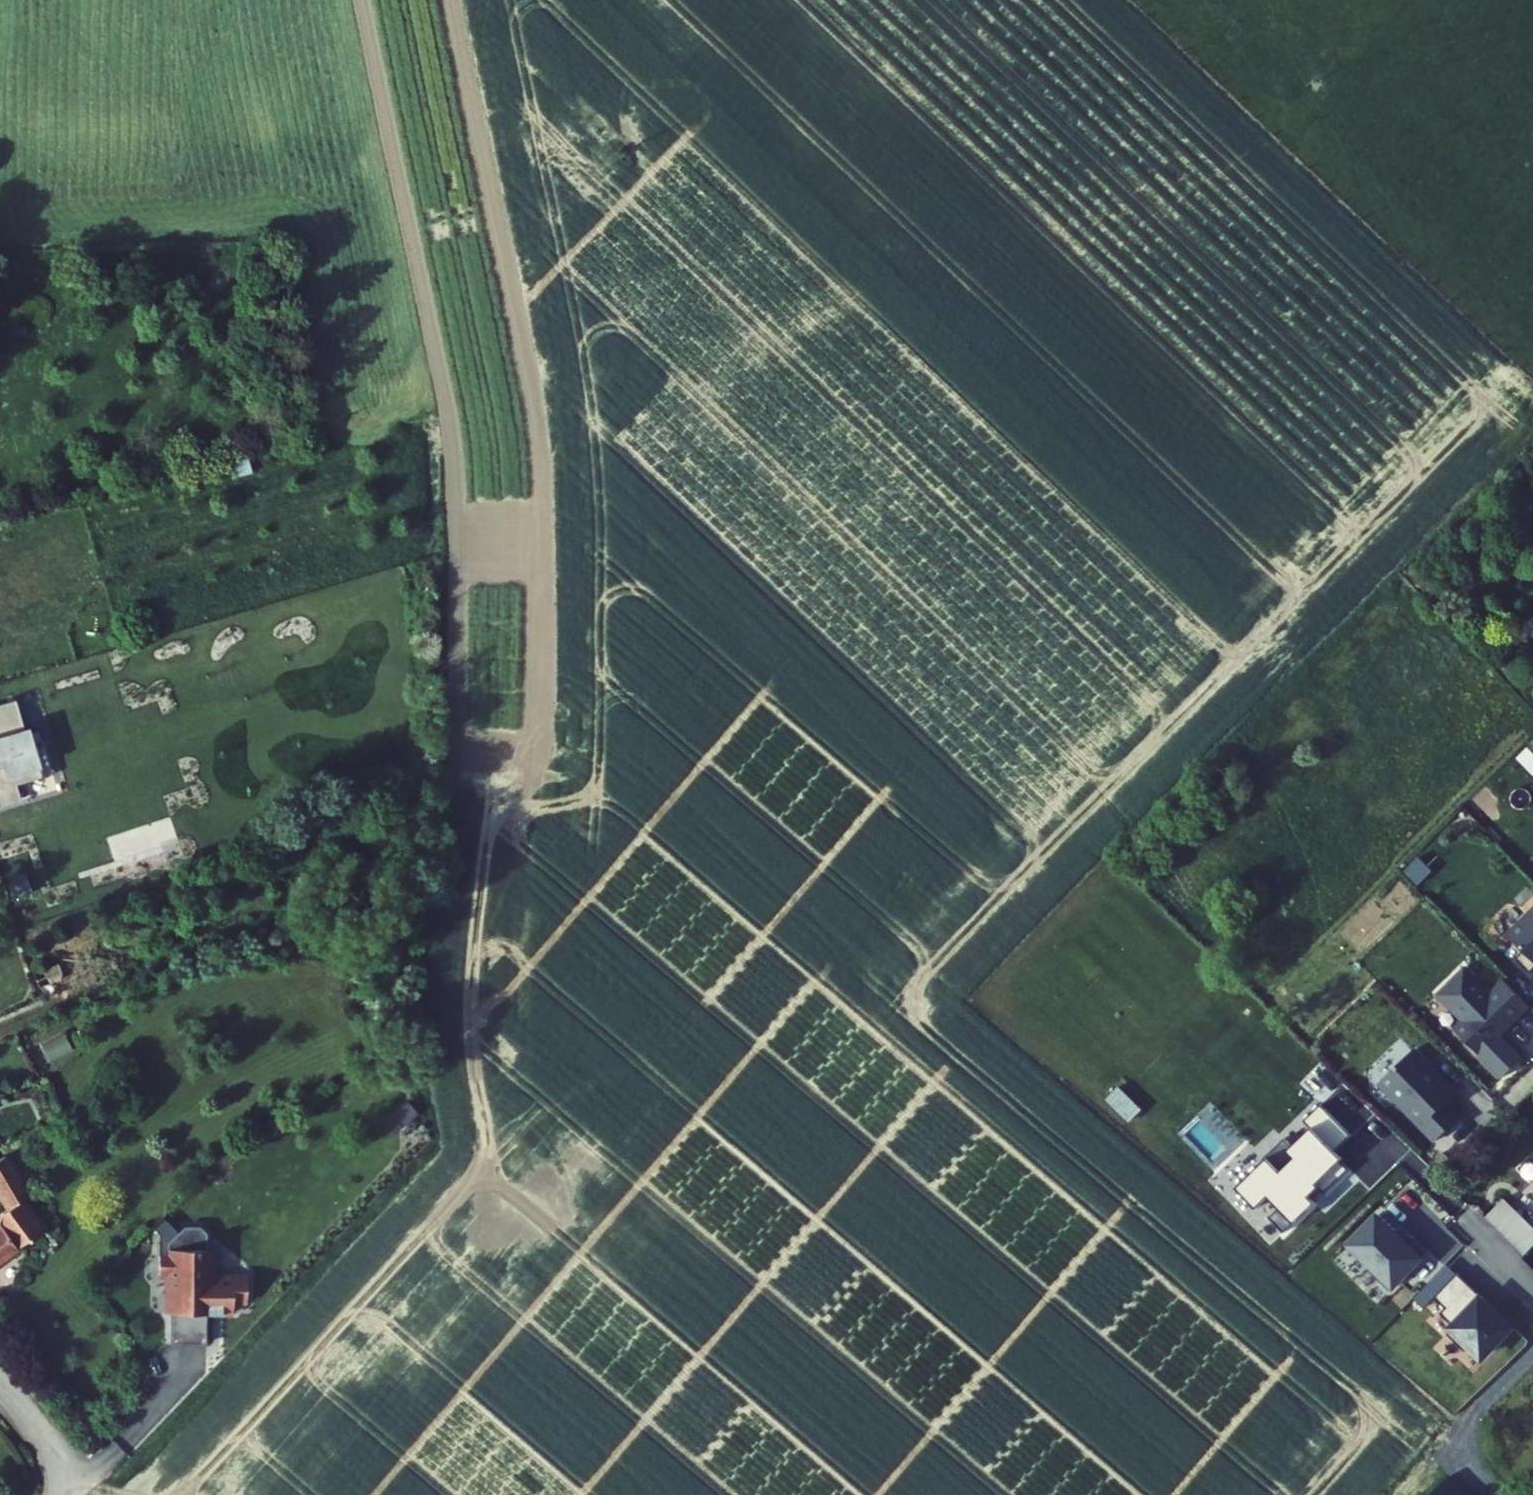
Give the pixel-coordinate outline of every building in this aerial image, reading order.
[(17,782),(45,773),(43,767),(29,722),(25,723),(17,698),(0,703),(0,805),(1,807),(23,800),(17,782)] [(1510,935),(1526,950),(1532,958),(1532,912),(1510,935)] [(1526,950),(1518,958),(1530,971),(1532,968),(1532,958),(1526,950)] [(1506,980),(1493,993),(1466,966),(1439,993),(1466,1020),(1457,1029),(1482,1054),(1502,1074),(1523,1053),(1503,1034),(1531,1005),(1506,980)] [(1457,1094),(1415,1050),(1381,1082),(1438,1141),(1460,1120),(1446,1106),(1457,1094)] [(1292,1146),(1285,1139),(1236,1187),(1258,1209),(1269,1198),(1279,1208),(1271,1217),(1286,1233),(1318,1202),(1313,1197),(1320,1190),(1327,1198),(1355,1171),(1336,1152),(1352,1136),(1322,1105),(1306,1121),(1312,1127),(1292,1146)] [(0,1154),(0,1180),(3,1187),(13,1200),(7,1204),(6,1215),(0,1219),(0,1256),(52,1222),(26,1190),(33,1185),(11,1148),(0,1154)] [(1523,1256),(1532,1245),(1532,1225),(1504,1196),(1483,1216),(1523,1256)] [(1409,1241),(1378,1211),(1347,1242),(1393,1287),(1424,1256),(1422,1254),(1427,1249),(1414,1236),(1409,1241)] [(215,1262),(214,1260),(214,1245),(205,1236),(205,1220),(199,1213),(185,1213),(169,1229),(169,1241),(160,1241),(160,1260),(169,1260),(168,1289),(172,1289),(172,1330),(207,1330),(207,1299),(231,1299),(231,1285),(247,1285),(247,1262),(215,1262)] [(1442,1312),(1452,1322),(1479,1294),(1458,1274),(1437,1295),(1448,1306),(1442,1312)] [(1516,1326),(1481,1292),(1479,1294),(1452,1322),(1449,1325),(1483,1359),(1516,1326)]
